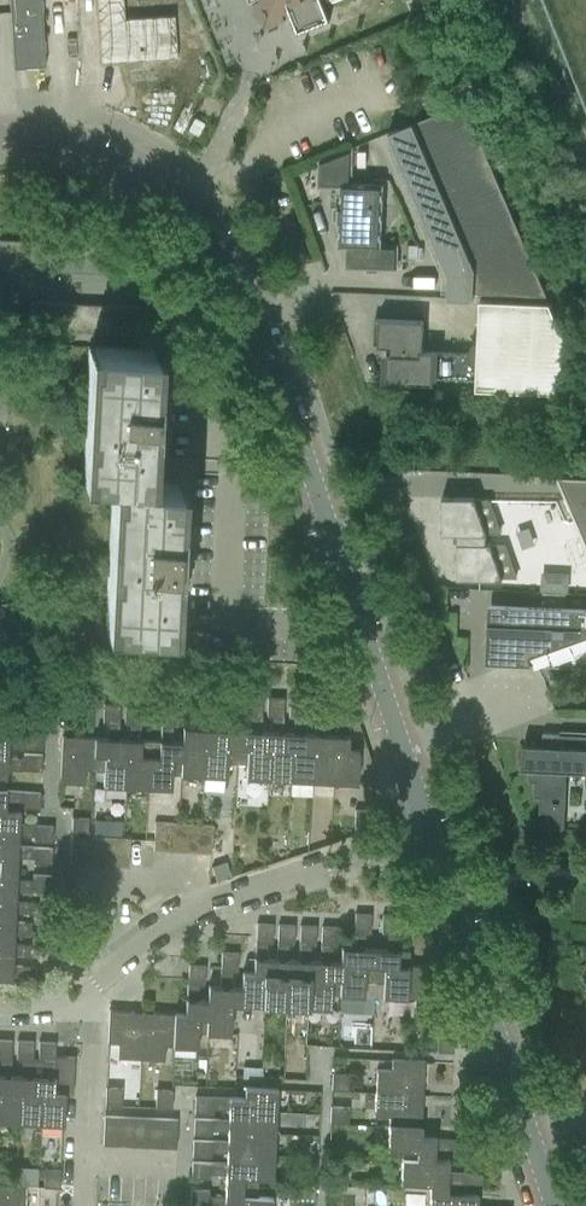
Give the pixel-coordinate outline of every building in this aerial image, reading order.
[(12,44),(13,68),(44,66),(40,0),(9,0),(12,44)] [(98,19),(101,62),(177,57),(174,14),(125,17),(124,0),(97,0),(98,19)] [(261,1),(259,2),(253,4),(254,5),(264,30),(291,19),(292,19),(298,32),(329,19),(324,6),(339,0),(261,0),(261,1)] [(473,292),(547,295),(465,101),(389,132),(444,262),(443,263),(448,273),(447,298),(473,300),(473,292)] [(352,147),(320,160),(319,186),(342,187),(341,204),(340,205),(340,207),(335,209),(335,218),(339,221),(339,223),(340,223),(340,227),(340,237),(340,245),(347,246),(347,267),(366,267),(368,271),(377,271),(379,268),(397,268),(397,245),(380,245),(380,242),(379,242),(379,245),(372,245),(374,184),(351,183),(352,147)] [(13,270),(15,240),(0,239),(0,269),(13,270)] [(15,240),(13,270),(28,270),(29,240),(15,240)] [(29,240),(28,270),(42,271),(44,241),(29,240)] [(44,241),(42,271),(57,272),(58,242),(44,241)] [(58,242),(57,272),(71,273),(73,243),(58,242)] [(73,243),(71,273),(86,273),(88,244),(73,243)] [(88,244),(86,273),(101,274),(102,244),(88,244)] [(102,244),(101,274),(115,275),(117,245),(102,244)] [(434,378),(434,368),(452,369),(452,378),(477,379),(476,389),(585,393),(585,385),(550,302),(480,299),(478,345),(474,346),(470,349),(469,353),(423,351),(424,321),(375,319),(374,345),(392,346),(391,355),(387,354),(386,380),(433,382),(434,378)] [(31,314),(31,330),(45,331),(47,302),(32,301),(31,314)] [(47,302),(45,331),(60,332),(62,303),(47,302)] [(62,303),(60,332),(75,332),(76,303),(62,303)] [(76,303),(75,332),(90,333),(91,304),(76,303)] [(91,304),(90,333),(105,334),(106,305),(91,304)] [(106,305),(105,334),(119,334),(121,305),(106,305)] [(121,305),(119,334),(134,335),(135,306),(121,305)] [(135,306),(134,335),(149,336),(150,312),(150,307),(135,306)] [(15,342),(16,329),(31,330),(31,314),(0,313),(0,342),(15,342)] [(148,482),(155,351),(94,347),(87,480),(117,481),(110,627),(171,630),(178,483),(148,482)] [(558,475),(585,541),(585,476),(560,475),(560,474),(558,475)] [(442,497),(442,533),(454,533),(458,533),(458,542),(457,578),(503,579),(503,577),(517,578),(505,544),(491,544),(491,543),(487,543),(487,533),(487,532),(501,532),(490,499),(475,499),(475,498),(442,497)] [(543,578),(542,589),(566,590),(566,579),(563,576),(547,575),(543,578)] [(487,662),(538,664),(535,654),(533,654),(535,606),(489,604),(487,662)] [(538,664),(585,666),(585,608),(535,606),(533,654),(535,654),(538,664)] [(184,725),(183,741),(182,775),(203,775),(205,744),(216,744),(217,727),(205,726),(206,711),(212,711),(213,693),(197,692),(195,726),(184,725)] [(218,693),(217,727),(216,744),(205,744),(203,775),(228,777),(228,763),(238,763),(240,728),(227,727),(228,712),(234,712),(235,694),(218,693)] [(250,728),(240,728),(238,763),(248,763),(247,778),(269,779),(270,747),(260,746),(261,729),(262,696),(246,695),(245,713),(250,713),(250,728)] [(271,730),(261,729),(260,746),(270,747),(269,779),(291,780),(293,748),(282,747),(283,730),(284,697),(267,696),(267,714),(272,714),(271,730)] [(294,731),(283,730),(282,747),(293,748),(291,780),(312,781),(314,749),(304,748),(305,731),(306,698),(290,697),(289,715),(295,715),(294,731)] [(315,732),(305,731),(304,748),(314,749),(312,781),(335,782),(336,750),(325,749),(326,733),(328,699),(311,698),(310,716),(315,716),(315,732)] [(9,725),(44,726),(45,709),(26,708),(25,714),(10,713),(11,700),(0,700),(0,724),(9,725)] [(104,784),(127,786),(128,754),(118,753),(119,737),(120,703),(104,703),(103,721),(108,721),(107,737),(97,736),(95,769),(105,769),(104,784)] [(127,786),(148,787),(151,739),(140,739),(142,704),(125,704),(125,722),(130,722),(129,738),(119,737),(118,753),(128,754),(127,786)] [(151,739),(148,787),(172,788),(172,774),(182,775),(183,741),(172,740),(173,724),(178,725),(179,706),(162,705),(161,740),(151,739)] [(337,733),(326,733),(325,749),(336,750),(335,782),(358,783),(359,751),(348,750),(349,734),(348,733),(349,718),(338,718),(337,733)] [(8,746),(43,748),(44,731),(25,730),(24,736),(9,735),(9,725),(0,724),(0,746),(8,746)] [(521,768),(530,769),(529,782),(535,782),(535,797),(541,797),(540,812),(546,812),(545,828),(564,829),(567,771),(567,766),(585,766),(585,736),(561,735),(543,734),(542,745),(522,744),(521,768)] [(85,769),(95,769),(97,736),(63,735),(61,782),(85,783),(85,769)] [(7,779),(7,768),(42,770),(43,753),(24,752),(24,757),(8,756),(8,746),(0,746),(0,779),(7,779)] [(5,810),(6,800),(21,801),(21,807),(40,808),(41,791),(6,790),(7,779),(0,779),(0,810),(5,810)] [(355,828),(357,828),(371,829),(372,810),(356,809),(355,828)] [(2,833),(1,844),(18,845),(19,834),(34,834),(34,840),(52,841),(53,825),(19,823),(20,811),(5,810),(0,810),(0,833),(2,833)] [(71,835),(71,836),(86,837),(89,837),(89,836),(89,818),(87,818),(72,817),(71,835)] [(154,823),(153,851),(168,852),(169,823),(154,823)] [(169,823),(168,852),(182,853),(183,824),(169,823)] [(197,825),(196,854),(211,854),(213,826),(197,825)] [(17,866),(18,855),(33,856),(33,861),(51,862),(52,846),(18,845),(1,844),(2,833),(0,833),(0,865),(17,866)] [(71,836),(70,864),(71,864),(85,865),(86,837),(71,836)] [(86,837),(85,865),(100,866),(101,837),(89,837),(86,837)] [(101,837),(100,866),(114,866),(116,838),(101,837)] [(116,838),(114,866),(128,867),(129,839),(116,838)] [(225,861),(210,866),(216,882),(230,877),(225,861)] [(16,889),(50,891),(51,873),(32,872),(32,878),(17,877),(17,866),(0,865),(0,888),(16,889)] [(15,911),(30,911),(31,900),(16,899),(16,889),(0,888),(0,910),(15,911)] [(14,932),(30,933),(30,922),(14,921),(15,911),(0,910),(0,931),(14,932)] [(340,993),(340,995),(363,996),(364,981),(374,982),(374,980),(375,949),(364,949),(365,933),(370,933),(371,915),(355,914),(354,928),(354,948),(341,947),(341,961),(342,961),(340,993)] [(374,980),(374,982),(383,982),(382,997),(408,998),(408,996),(409,964),(410,951),(397,950),(398,916),(382,916),(381,934),(387,934),(386,950),(375,949),(374,980)] [(242,973),(241,987),(244,987),(243,1003),(243,1005),(265,1006),(265,1004),(267,973),(277,974),(278,958),(276,958),(268,958),(266,958),(267,943),(272,943),(273,925),(256,924),(255,937),(254,958),(253,973),(242,973)] [(265,1004),(265,1006),(287,1007),(287,1005),(289,974),(299,975),(300,959),(298,959),(289,959),(287,959),(288,944),(293,944),(294,926),(278,925),(276,958),(278,958),(277,974),(267,973),(265,1004)] [(287,1005),(287,1007),(309,1008),(309,1006),(310,975),(321,976),(321,960),(320,960),(311,960),(309,960),(310,945),(315,945),(316,927),(300,926),(298,959),(300,959),(299,975),(289,974),(287,1005)] [(309,1006),(309,1008),(330,1009),(331,994),(340,995),(340,993),(342,961),(341,961),(332,961),(331,961),(331,946),(337,946),(338,928),(321,927),(320,960),(321,960),(321,976),(310,975),(309,1006)] [(13,955),(28,955),(29,943),(14,943),(14,932),(0,931),(0,954),(13,955)] [(207,1032),(207,1033),(230,1034),(231,1005),(242,1006),(242,1005),(243,1005),(243,1003),(244,987),(241,987),(231,987),(232,972),(237,972),(238,953),(222,953),(220,986),(208,986),(207,1001),(209,1001),(207,1032)] [(27,977),(28,965),(12,965),(13,955),(0,954),(0,976),(27,977)] [(441,966),(409,964),(408,998),(415,999),(414,1013),(439,1014),(441,966)] [(176,1013),(174,1046),(197,1047),(197,1033),(207,1033),(207,1032),(209,1001),(207,1001),(199,1000),(198,1000),(199,984),(204,985),(205,966),(188,966),(186,999),(185,999),(185,1014),(176,1013)] [(363,996),(340,995),(339,1016),(372,1017),(373,997),(374,982),(364,981),(363,996)] [(383,982),(374,982),(373,997),(382,997),(383,982)] [(108,1024),(107,1043),(109,1043),(118,1043),(117,1058),(142,1059),(144,1012),(109,1010),(108,1024)] [(144,1012),(142,1059),(163,1060),(164,1046),(174,1046),(176,1013),(144,1012)] [(437,1052),(454,1053),(455,1034),(438,1033),(437,1052)] [(19,1121),(20,1089),(9,1089),(10,1073),(12,1039),(0,1038),(0,1120),(19,1121)] [(21,1073),(10,1073),(9,1089),(20,1089),(19,1121),(40,1122),(42,1090),(31,1090),(32,1074),(33,1040),(17,1039),(16,1057),(22,1057),(21,1073)] [(43,1074),(32,1074),(31,1090),(42,1090),(40,1122),(63,1123),(65,1092),(72,1093),(74,1055),(55,1054),(55,1041),(39,1040),(38,1058),(43,1059),(43,1074)] [(378,1069),(376,1092),(423,1094),(425,1061),(393,1059),(392,1070),(378,1069)] [(262,1070),(242,1069),(241,1079),(261,1080),(262,1070)] [(333,1072),(333,1088),(350,1089),(351,1073),(333,1072)] [(107,1086),(106,1104),(122,1105),(123,1087),(107,1086)] [(230,1108),(230,1119),(245,1119),(246,1109),(277,1110),(278,1088),(246,1086),(246,1097),(231,1096),(231,1097),(196,1096),(196,1112),(214,1113),(214,1107),(230,1108)] [(156,1089),(155,1107),(173,1107),(174,1090),(156,1089)] [(386,1115),(385,1125),(422,1127),(423,1094),(376,1092),(375,1115),(386,1115)] [(332,1106),(331,1121),(349,1122),(350,1106),(332,1106)] [(229,1130),(229,1141),(244,1141),(245,1131),(276,1132),(277,1110),(246,1109),(245,1119),(230,1119),(195,1117),(194,1134),(213,1135),(213,1129),(229,1130)] [(106,1115),(104,1144),(119,1145),(120,1115),(106,1115)] [(120,1115),(119,1145),(133,1145),(135,1116),(120,1115)] [(135,1116),(133,1145),(148,1146),(149,1117),(135,1116)] [(149,1117),(148,1146),(162,1147),(164,1117),(149,1117)] [(164,1117),(162,1147),(177,1147),(178,1118),(164,1117)] [(403,1149),(402,1158),(435,1160),(435,1150),(451,1151),(451,1156),(469,1157),(470,1141),(436,1139),(436,1137),(421,1137),(422,1127),(385,1125),(384,1148),(403,1149)] [(228,1151),(228,1162),(243,1163),(244,1152),(275,1153),(276,1132),(245,1131),(244,1141),(229,1141),(194,1139),(193,1155),(212,1156),(212,1151),(228,1151)] [(227,1174),(227,1184),(258,1186),(259,1176),(274,1177),(275,1153),(244,1152),(243,1163),(228,1162),(193,1161),(192,1177),(211,1178),(211,1173),(227,1174)] [(431,1182),(430,1193),(447,1194),(448,1182),(462,1183),(462,1189),(481,1190),(482,1173),(448,1172),(449,1161),(435,1160),(402,1158),(401,1181),(431,1182)] [(45,1177),(44,1188),(59,1188),(60,1189),(61,1169),(60,1169),(45,1169),(45,1177)] [(26,1184),(0,1183),(0,1205),(25,1205),(26,1184)] [(273,1196),(258,1196),(258,1186),(227,1184),(226,1195),(211,1194),(211,1189),(192,1188),(191,1205),(219,1205),(272,1205),(273,1196)] [(429,1205),(477,1205),(478,1195),(447,1194),(430,1193),(429,1205)]
